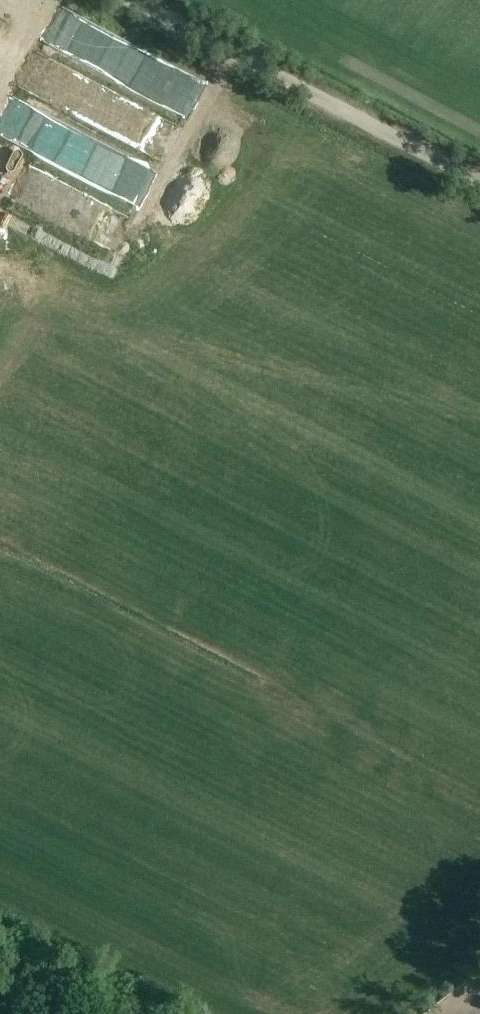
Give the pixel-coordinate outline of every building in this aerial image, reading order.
[(74,53),(61,74),(79,86),(93,64),(74,53)]
